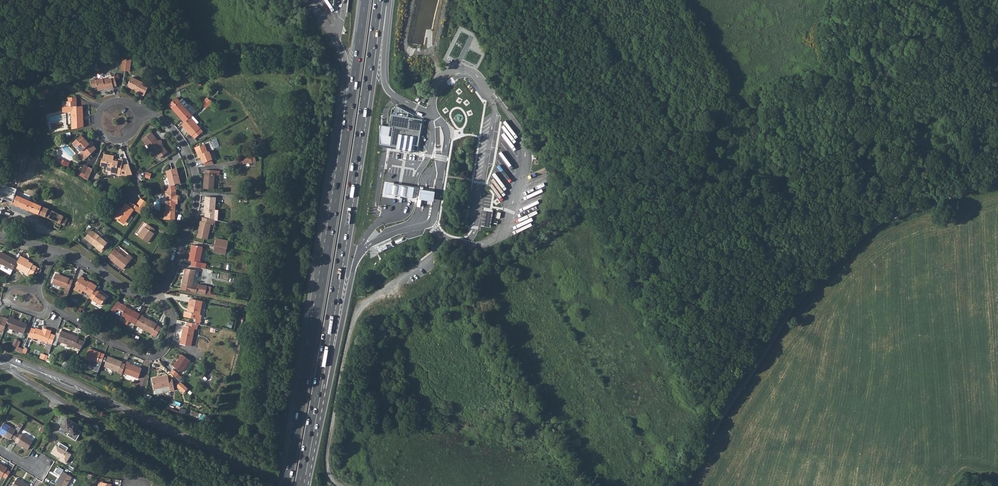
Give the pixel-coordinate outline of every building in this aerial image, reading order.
[(134,90),(141,93),(140,94),(144,96),(149,86),(131,77),(127,86),(134,90)] [(97,89),(104,87),(105,89),(113,87),(113,86),(116,86),(115,78),(111,79),(111,78),(103,80),(103,79),(95,81),(94,79),(90,80),(92,87),(96,86),(97,89)] [(184,122),(190,117),(192,115),(179,100),(171,108),(184,122)] [(72,129),(83,126),(82,106),(76,106),(76,101),(69,101),(65,101),(65,106),(62,106),(62,112),(71,111),(72,129)] [(396,106),(393,109),(391,127),(385,126),(379,126),(380,145),(385,146),(417,150),(421,120),(407,118),(408,113),(396,106)] [(192,115),(190,117),(196,124),(198,122),(192,115)] [(181,125),(191,136),(192,135),(195,139),(203,131),(200,128),(196,124),(190,117),(184,122),(181,125)] [(147,145),(149,143),(152,146),(151,147),(153,150),(160,158),(167,152),(161,144),(162,143),(162,142),(161,141),(160,140),(159,140),(158,140),(151,132),(143,140),(147,145)] [(92,146),(81,135),(72,143),(75,146),(77,145),(82,151),(80,154),(79,155),(84,160),(88,157),(96,148),(93,145),(92,146)] [(198,156),(199,155),(200,157),(201,159),(203,163),(212,160),(212,159),(209,151),(207,151),(204,143),(194,147),(198,156)] [(114,156),(104,154),(103,159),(102,158),(100,166),(107,167),(106,169),(107,171),(111,171),(111,173),(120,175),(122,165),(123,159),(119,159),(118,161),(113,160),(114,159),(114,156)] [(56,155),(53,159),(56,161),(59,162),(62,164),(64,160),(56,155)] [(124,165),(124,169),(125,169),(127,176),(133,173),(129,164),(124,165)] [(84,177),(88,180),(93,169),(89,167),(84,177)] [(170,186),(167,187),(168,190),(176,189),(174,185),(179,183),(178,176),(179,176),(177,168),(166,171),(170,186)] [(219,175),(220,171),(204,169),(203,188),(214,189),(215,175),(219,175)] [(1,189),(15,194),(17,190),(17,189),(11,187),(6,185),(2,184),(1,189)] [(408,199),(412,199),(413,188),(410,188),(388,184),(386,184),(384,195),(386,195),(408,199)] [(1,203),(3,199),(9,201),(9,202),(17,205),(30,210),(33,202),(35,199),(28,196),(27,199),(21,197),(15,194),(1,189),(0,189),(0,202),(1,203)] [(167,190),(166,211),(167,211),(167,215),(175,216),(175,204),(175,202),(177,202),(178,195),(175,195),(176,189),(168,190),(167,190)] [(426,190),(420,189),(418,200),(424,201),(431,202),(433,191),(426,190)] [(205,195),(204,212),(205,212),(205,217),(215,219),(217,220),(218,220),(218,210),(216,210),(216,204),(216,196),(205,195)] [(141,198),(136,205),(142,210),(147,202),(141,198)] [(128,205),(134,209),(140,213),(142,210),(136,205),(131,201),(128,205)] [(39,214),(56,221),(53,227),(59,230),(61,224),(64,226),(65,223),(68,225),(70,221),(67,220),(68,218),(42,206),(33,202),(30,210),(39,214)] [(114,217),(122,223),(128,215),(129,216),(134,209),(128,205),(126,203),(122,208),(121,210),(120,209),(114,217)] [(201,221),(197,237),(207,239),(211,223),(216,224),(217,220),(205,217),(203,217),(202,221),(201,221)] [(138,236),(147,243),(154,233),(152,232),(154,229),(148,224),(146,227),(145,226),(138,236)] [(92,230),(84,238),(92,245),(93,243),(101,250),(108,243),(92,230)] [(217,238),(215,245),(227,247),(229,241),(217,238)] [(192,261),(191,266),(200,268),(201,262),(200,262),(203,247),(192,245),(189,261),(192,261)] [(227,247),(215,245),(214,252),(226,254),(227,247)] [(108,257),(123,269),(133,257),(128,253),(125,257),(115,249),(108,257)] [(10,274),(13,270),(14,267),(18,260),(1,252),(0,253),(0,263),(2,264),(0,269),(10,274)] [(14,267),(28,274),(27,275),(32,277),(38,267),(33,264),(33,263),(28,261),(20,257),(18,260),(14,267)] [(199,271),(185,268),(181,289),(201,293),(206,294),(207,286),(198,284),(198,286),(196,286),(199,271)] [(55,275),(52,283),(66,288),(64,292),(68,293),(70,289),(73,280),(69,279),(70,278),(62,275),(62,277),(55,275)] [(95,289),(97,286),(90,281),(90,282),(89,283),(86,281),(84,279),(85,278),(81,275),(74,285),(75,286),(73,289),(76,291),(81,294),(83,291),(90,296),(95,289)] [(89,298),(101,305),(107,296),(103,294),(102,295),(99,293),(99,291),(95,289),(90,296),(89,298)] [(187,312),(185,311),(184,316),(196,319),(195,323),(198,324),(200,324),(202,316),(201,314),(199,314),(202,301),(190,299),(188,309),(189,310),(189,312),(187,312)] [(120,317),(125,319),(123,323),(127,325),(129,321),(135,324),(140,314),(126,307),(126,306),(122,304),(118,309),(123,311),(120,317)] [(134,325),(151,334),(157,324),(143,317),(144,316),(140,314),(135,324),(134,325)] [(5,327),(23,333),(27,323),(13,318),(14,317),(10,315),(8,319),(5,327)] [(5,327),(8,319),(1,316),(0,318),(0,330),(4,331),(5,327)] [(187,322),(186,326),(184,326),(180,344),(191,346),(194,329),(197,329),(198,324),(195,323),(187,322)] [(28,337),(32,338),(32,337),(47,342),(51,333),(50,333),(51,330),(43,327),(42,330),(36,328),(35,329),(32,328),(28,337)] [(79,337),(61,331),(57,341),(80,349),(85,341),(78,338),(79,337)] [(56,335),(51,333),(47,342),(52,344),(56,335)] [(23,352),(24,348),(19,347),(21,341),(19,340),(20,340),(15,338),(12,346),(15,347),(14,350),(23,353),(23,352)] [(90,360),(97,363),(101,364),(104,354),(89,349),(85,358),(90,360)] [(182,372),(190,361),(181,355),(173,366),(182,372)] [(122,374),(123,372),(126,364),(122,363),(122,361),(108,356),(104,366),(119,371),(118,372),(122,374)] [(123,372),(138,378),(141,368),(129,364),(130,362),(127,361),(126,364),(123,372)] [(170,372),(176,377),(178,374),(172,369),(170,372)] [(152,378),(154,389),(155,389),(170,386),(168,380),(167,375),(152,378)] [(182,383),(181,381),(176,386),(184,393),(188,388),(187,387),(182,383)] [(62,428),(65,430),(69,432),(67,435),(75,440),(81,432),(77,429),(80,426),(67,418),(61,427),(62,428)] [(11,438),(14,440),(18,433),(20,429),(20,428),(18,427),(17,427),(15,430),(4,423),(0,430),(0,433),(10,439),(11,438)] [(14,440),(16,441),(16,442),(27,449),(32,440),(21,433),(20,434),(18,433),(14,440)] [(58,446),(56,445),(52,452),(62,459),(61,460),(66,463),(71,454),(66,451),(68,448),(60,443),(58,446)] [(1,477),(2,476),(6,479),(10,472),(6,470),(7,468),(0,464),(0,477),(1,477)] [(72,477),(63,471),(56,483),(57,484),(56,485),(66,485),(72,477)]
